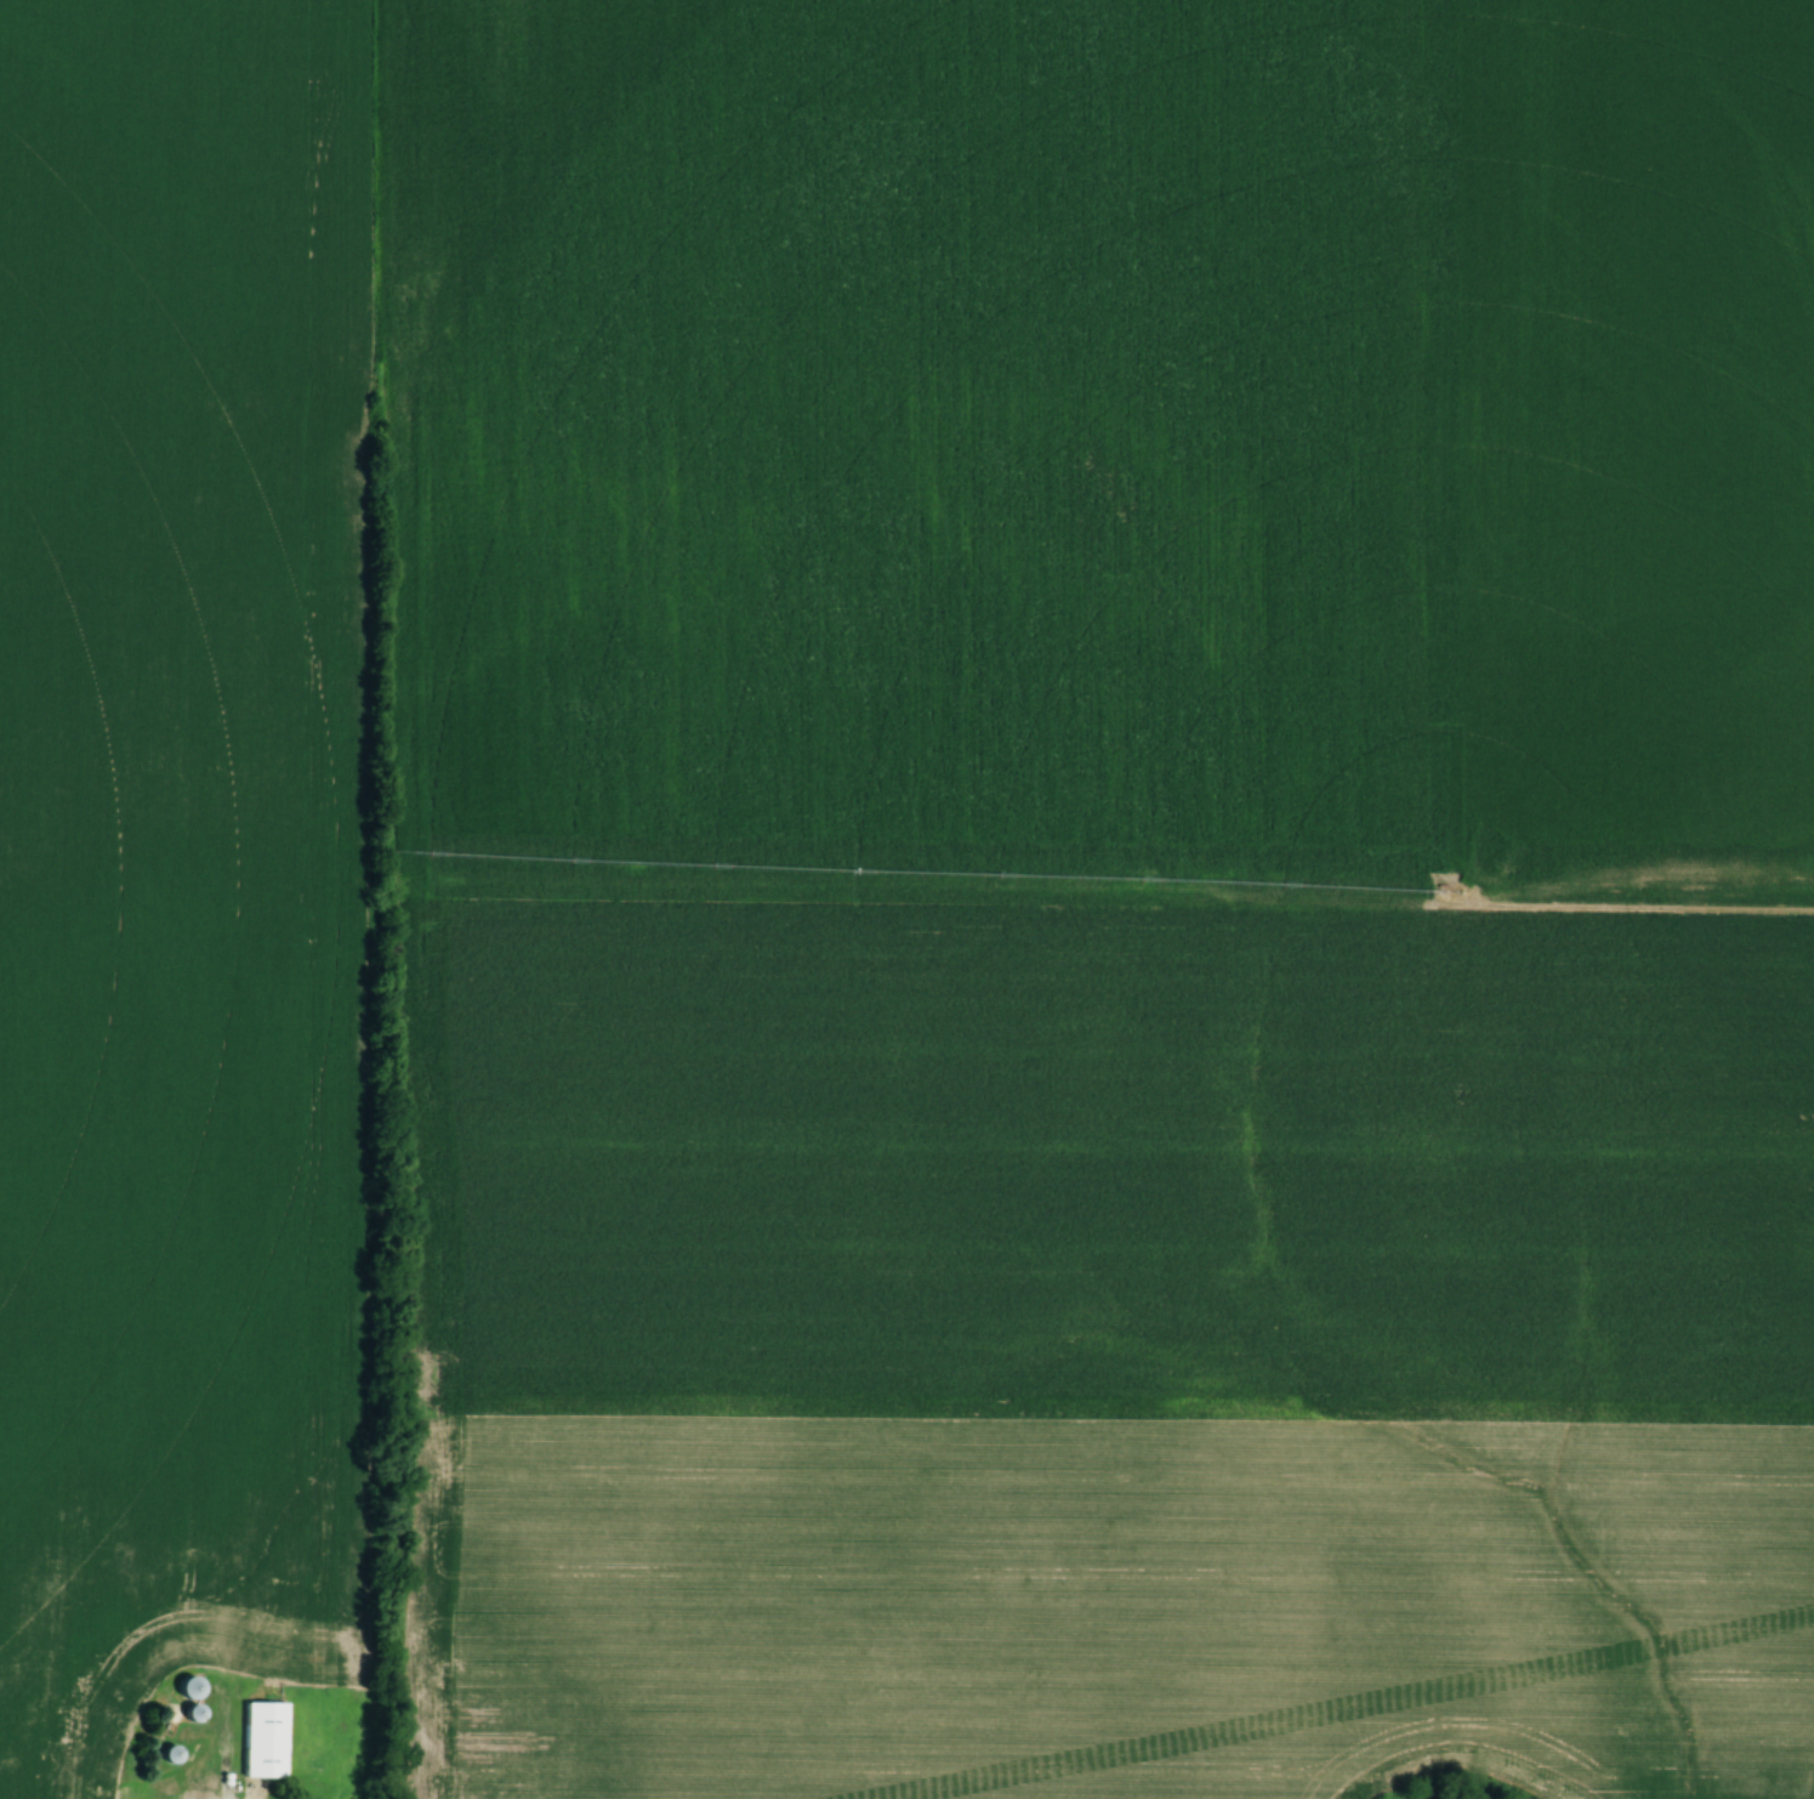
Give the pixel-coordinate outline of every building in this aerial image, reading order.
[(209,1686),(198,1676),(186,1689),(197,1699),(209,1686)] [(291,1703),(245,1703),(244,1778),(290,1779),(291,1703)] [(185,1748),(167,1747),(166,1763),(184,1764),(185,1748)]
